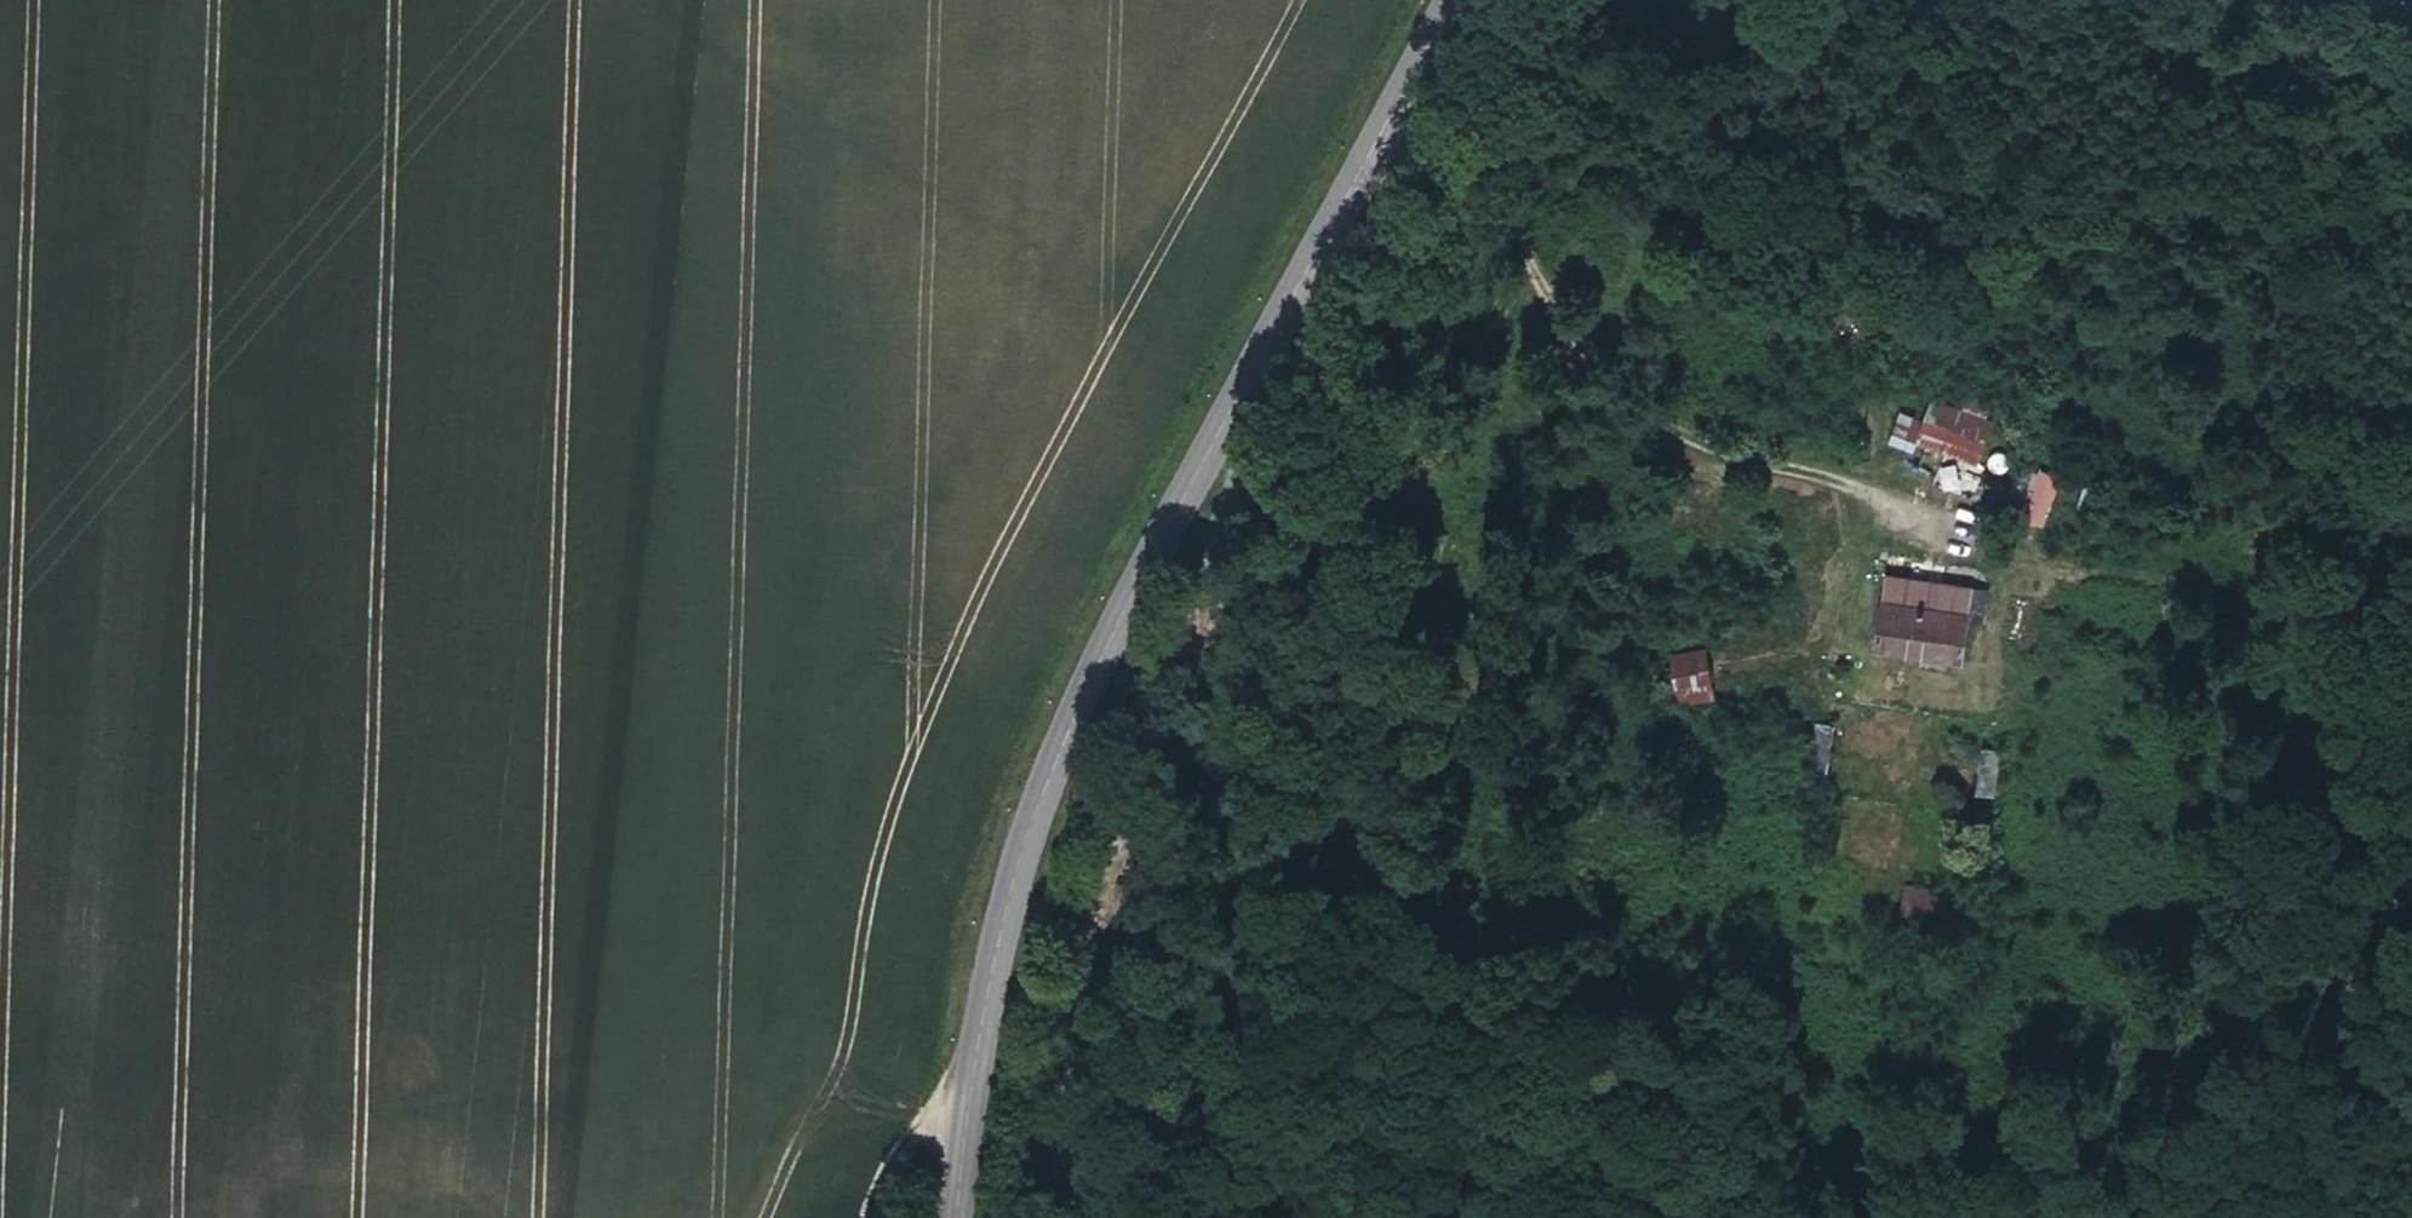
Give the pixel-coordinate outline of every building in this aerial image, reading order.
[(1995,426),(1934,404),(1927,426),(1921,445),(1980,469),(1995,426)] [(1921,445),(1927,426),(1902,418),(1893,449),(1917,457),(1921,445)] [(2088,490),(2083,515),(2116,526),(2120,503),(2088,490)] [(1880,660),(1970,673),(1974,633),(1986,634),(1991,596),(1889,582),(1880,660)] [(1675,645),(1675,686),(1711,686),(1711,646),(1675,645)] [(1810,773),(1828,777),(1837,735),(1819,729),(1810,773)] [(1979,799),(1998,804),(2006,763),(1988,758),(1979,799)] [(1903,917),(1977,933),(1983,906),(1909,890),(1903,917)]
